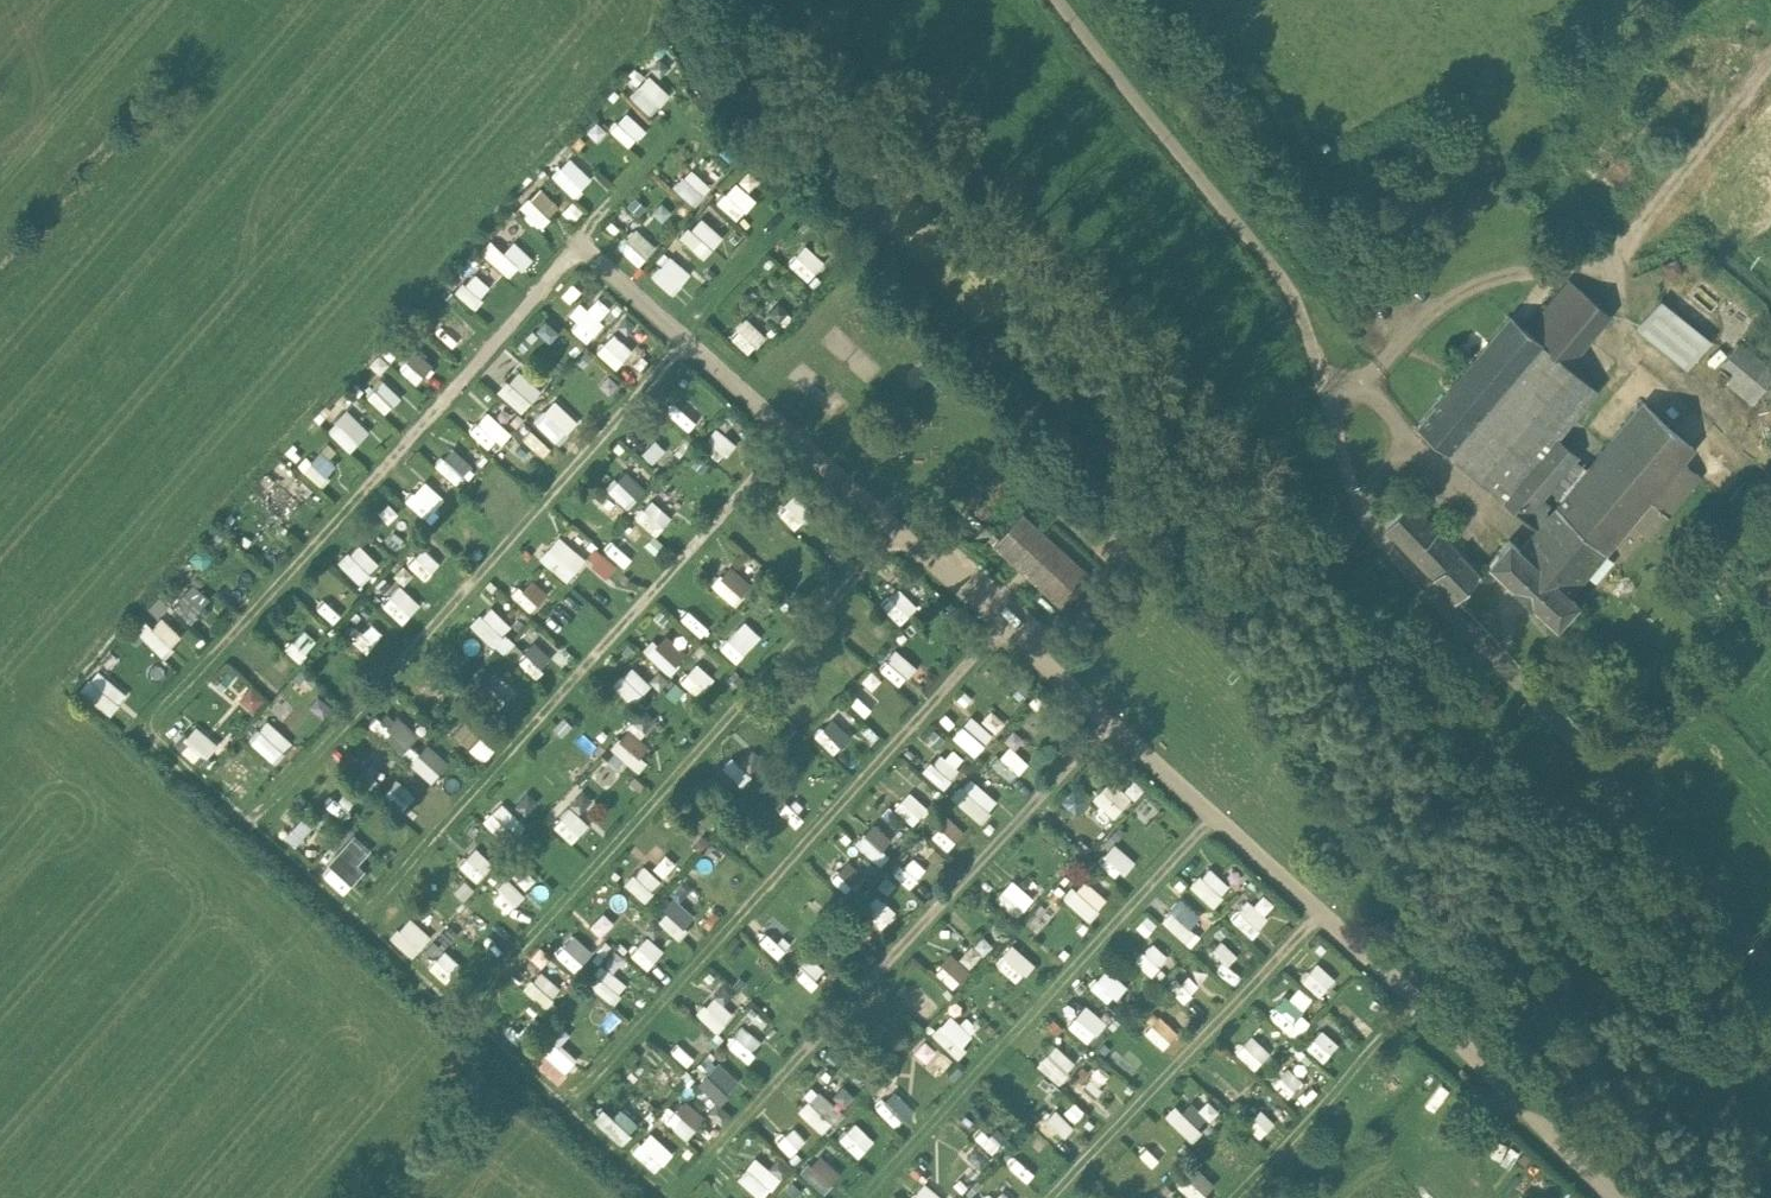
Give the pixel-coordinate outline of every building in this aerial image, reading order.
[(651,112),(668,92),(647,73),(629,93),(651,112)] [(628,145),(646,128),(627,109),(609,125),(628,145)] [(550,172),(573,195),(592,176),(569,153),(550,172)] [(695,201),(711,183),(691,165),(675,184),(695,201)] [(517,200),(532,224),(558,208),(543,184),(517,200)] [(742,217),(752,194),(732,185),(722,208),(742,217)] [(572,197),(561,207),(572,219),(583,209),(572,197)] [(696,213),(680,237),(706,254),(722,230),(696,213)] [(636,224),(617,243),(637,263),(656,245),(636,224)] [(788,262),(808,278),(824,258),(804,242),(788,262)] [(649,272),(671,292),(691,271),(669,251),(649,272)] [(457,289),(473,304),(490,286),(474,270),(457,289)] [(1610,314),(1569,279),(1527,329),(1568,363),(1610,314)] [(588,338),(612,305),(590,290),(573,314),(579,319),(573,328),(588,338)] [(1708,339),(1660,301),(1639,326),(1687,365),(1708,339)] [(745,314),(728,333),(748,351),(766,333),(745,314)] [(1511,315),(1417,426),(1537,527),(1548,514),(1542,508),(1547,503),(1540,497),(1578,452),(1558,435),(1597,388),(1568,363),(1527,329),(1511,315)] [(540,317),(533,337),(554,344),(561,324),(540,317)] [(1740,345),(1724,364),(1761,394),(1770,381),(1770,371),(1740,345)] [(411,349),(401,372),(419,380),(429,357),(411,349)] [(526,408),(538,385),(516,373),(512,382),(502,377),(494,391),(526,408)] [(381,378),(366,393),(384,411),(399,396),(381,378)] [(558,442),(578,422),(554,398),(534,417),(558,442)] [(674,415),(689,430),(705,414),(690,399),(674,415)] [(1537,527),(1519,548),(1570,593),(1650,498),(1668,514),(1700,475),(1682,460),(1694,446),(1644,400),(1548,514),(1537,527)] [(348,449),(369,429),(347,407),(326,427),(348,449)] [(471,422),(492,444),(508,429),(486,407),(471,422)] [(701,443),(718,460),(735,443),(719,426),(701,443)] [(657,437),(642,450),(652,461),(667,449),(657,437)] [(452,480),(471,464),(453,444),(434,460),(452,480)] [(321,482),(336,461),(314,446),(300,468),(321,482)] [(626,505),(645,485),(624,466),(606,486),(626,505)] [(425,516),(444,497),(424,477),(405,496),(425,516)] [(260,502),(284,522),(302,501),(278,481),(260,502)] [(652,496),(635,514),(655,534),(673,516),(652,496)] [(1479,571),(1409,498),(1386,526),(1455,598),(1479,571)] [(797,526),(806,513),(788,500),(778,512),(797,526)] [(1091,575),(1021,513),(994,544),(1064,606),(1091,575)] [(538,553),(564,579),(585,558),(559,532),(538,553)] [(1519,548),(1509,538),(1488,560),(1555,621),(1574,597),(1570,593),(1519,548)] [(360,581),(381,562),(361,540),(340,560),(360,581)] [(586,559),(606,576),(617,563),(597,546),(586,559)] [(729,561),(711,581),(734,602),(752,582),(729,561)] [(524,609),(547,597),(535,576),(513,587),(524,609)] [(189,618),(209,596),(191,580),(171,603),(189,618)] [(383,602),(403,622),(422,604),(402,583),(383,602)] [(882,599),(895,619),(916,607),(903,586),(882,599)] [(681,612),(700,634),(719,617),(699,595),(681,612)] [(324,598),(317,606),(333,620),(340,612),(324,598)] [(491,605),(474,624),(500,647),(517,628),(491,605)] [(366,612),(346,632),(366,651),(386,632),(366,612)] [(300,658),(317,636),(301,625),(285,647),(300,658)] [(738,625),(720,645),(737,661),(755,642),(738,625)] [(667,671),(687,652),(665,629),(645,648),(667,671)] [(535,640),(517,658),(534,674),(551,655),(535,640)] [(906,675),(916,665),(895,645),(885,656),(906,675)] [(699,695),(714,677),(695,661),(680,679),(699,695)] [(612,680),(632,700),(650,681),(630,662),(612,680)] [(835,688),(842,680),(823,663),(816,671),(835,688)] [(402,751),(417,734),(387,706),(371,723),(402,751)] [(833,751),(852,732),(833,713),(814,732),(833,751)] [(268,717),(252,734),(276,755),(291,738),(268,717)] [(467,744),(478,732),(464,719),(453,730),(467,744)] [(194,720),(176,741),(199,762),(217,741),(194,720)] [(649,737),(627,722),(609,748),(638,768),(645,758),(638,753),(649,737)] [(968,749),(988,741),(980,722),(960,730),(968,749)] [(432,779),(449,758),(425,740),(409,761),(432,779)] [(1010,741),(990,760),(1007,779),(1027,760),(1010,741)] [(733,751),(718,767),(737,786),(753,769),(733,751)] [(941,752),(926,769),(944,785),(959,768),(941,752)] [(1114,815),(1132,795),(1110,776),(1092,796),(1114,815)] [(384,791),(403,807),(415,793),(397,777),(384,791)] [(961,781),(950,792),(978,822),(989,812),(961,781)] [(912,823),(927,809),(908,790),(894,805),(912,823)] [(501,799),(484,817),(509,840),(526,822),(501,799)] [(553,822),(570,841),(589,824),(572,804),(553,822)] [(281,832),(301,849),(317,830),(298,813),(281,832)] [(947,813),(930,832),(948,847),(964,828),(947,813)] [(875,859),(894,838),(872,819),(854,840),(875,859)] [(354,831),(320,869),(344,890),(377,851),(354,831)] [(1116,839),(1102,852),(1122,872),(1135,859),(1116,839)] [(910,886),(928,869),(914,854),(896,871),(910,886)] [(846,855),(834,865),(852,887),(864,877),(846,855)] [(1189,882),(1212,905),(1232,886),(1209,863),(1189,882)] [(1089,918),(1107,896),(1082,876),(1064,897),(1089,918)] [(507,910),(525,894),(509,877),(491,893),(507,910)] [(1011,878),(995,895),(1016,914),(1032,897),(1011,878)] [(880,926),(896,910),(878,894),(863,910),(880,926)] [(676,936),(695,914),(674,895),(655,917),(676,936)] [(1161,915),(1189,944),(1199,934),(1189,923),(1199,913),(1181,895),(1161,915)] [(1251,934),(1268,915),(1248,897),(1231,916),(1251,934)] [(604,910),(589,922),(598,934),(613,922),(604,910)] [(409,954),(431,934),(412,913),(390,933),(409,954)] [(776,955),(793,937),(776,921),(759,939),(776,955)] [(575,933),(557,951),(574,968),(592,950),(575,933)] [(647,933),(630,951),(647,967),(664,949),(647,933)] [(959,954),(969,965),(992,944),(983,933),(959,954)] [(435,935),(418,948),(444,979),(460,966),(435,935)] [(1205,948),(1215,968),(1236,958),(1227,938),(1205,948)] [(1150,972),(1169,956),(1155,939),(1136,955),(1150,972)] [(1016,981),(1035,963),(1015,942),(996,960),(1016,981)] [(952,951),(935,967),(953,987),(971,970),(952,951)] [(814,983),(822,962),(807,956),(798,977),(814,983)] [(602,964),(588,983),(614,1001),(628,982),(602,964)] [(526,985),(544,1002),(560,987),(542,969),(526,985)] [(1186,1004),(1195,997),(1181,980),(1172,987),(1186,1004)] [(1301,1028),(1309,1019),(1300,1010),(1313,996),(1297,981),(1275,1006),(1301,1028)] [(920,1023),(940,1005),(922,985),(902,1004),(920,1023)] [(717,1029),(732,1009),(710,992),(694,1012),(717,1029)] [(1087,1001),(1068,1022),(1087,1040),(1107,1020),(1087,1001)] [(955,1053),(974,1035),(950,1011),(931,1030),(955,1053)] [(1162,1047),(1179,1031),(1161,1012),(1145,1028),(1162,1047)] [(753,1049),(761,1037),(740,1023),(732,1034),(753,1049)] [(1305,1044),(1323,1060),(1339,1042),(1321,1026),(1305,1044)] [(1251,1032),(1236,1050),(1255,1067),(1271,1050),(1251,1032)] [(565,1067),(572,1057),(548,1039),(541,1049),(565,1067)] [(1058,1082),(1077,1063),(1055,1041),(1036,1060),(1058,1082)] [(717,1100),(738,1080),(718,1058),(696,1079),(717,1100)] [(1099,1082),(1109,1073),(1101,1063),(1074,1088),(1087,1102),(1104,1087),(1099,1082)] [(1288,1064),(1272,1081),(1288,1095),(1303,1078),(1288,1064)] [(655,1069),(630,1098),(649,1114),(673,1085),(655,1069)] [(797,1107),(821,1132),(843,1111),(818,1086),(797,1107)] [(876,1099),(889,1123),(912,1111),(899,1087),(876,1099)] [(665,1117),(685,1135),(705,1113),(685,1095),(665,1117)] [(621,1141),(630,1131),(602,1105),(593,1115),(621,1141)] [(1162,1117),(1194,1137),(1202,1124),(1170,1105),(1162,1117)] [(1260,1106),(1246,1122),(1261,1135),(1275,1119),(1260,1106)] [(1056,1107),(1038,1123),(1056,1143),(1074,1126),(1056,1107)] [(788,1156),(806,1139),(787,1119),(769,1136),(788,1156)] [(858,1119),(848,1125),(859,1143),(870,1137),(858,1119)] [(633,1147),(654,1169),(673,1150),(652,1129),(633,1147)] [(1156,1135),(1139,1151),(1152,1164),(1168,1149),(1156,1135)] [(821,1190),(840,1171),(819,1149),(799,1168),(821,1190)] [(735,1174),(760,1197),(779,1176),(755,1153),(735,1174)] [(945,1197),(925,1181),(911,1197),(944,1197),(945,1197)] [(1012,1197),(993,1186),(986,1197),(1011,1197),(1012,1197)]
